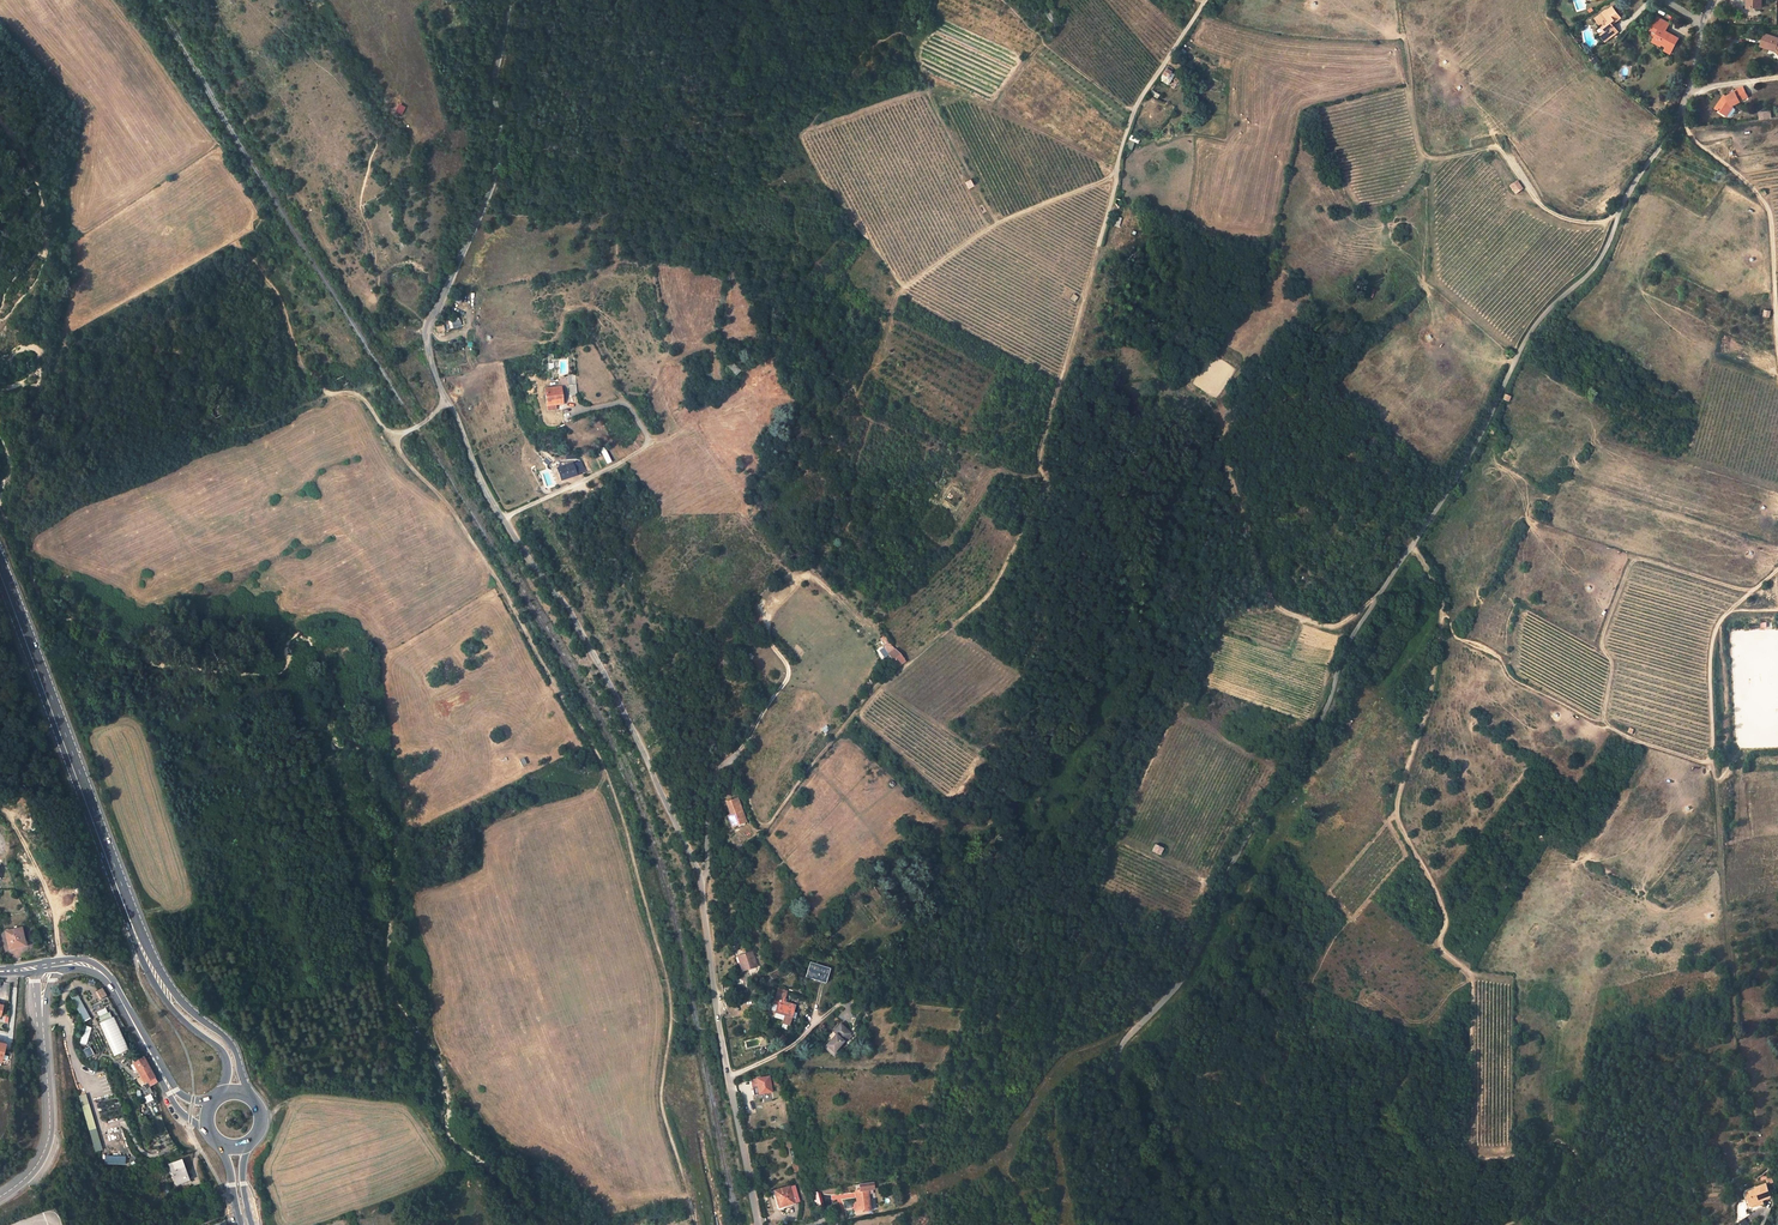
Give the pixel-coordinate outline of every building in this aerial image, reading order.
[(1601,35),(1606,42),(1618,31),(1612,23),(1620,16),(1612,6),(1606,12),(1604,10),(1597,17),(1604,26),(1602,28),(1605,32),(1601,35)] [(1653,26),(1658,30),(1654,37),(1651,41),(1660,47),(1661,45),(1665,48),(1664,52),(1668,55),(1677,40),(1665,33),(1670,25),(1658,17),(1653,26)] [(1060,28),(1054,22),(1050,27),(1052,29),(1055,33),(1060,28)] [(1654,37),(1658,30),(1653,26),(1649,33),(1654,37)] [(1764,33),(1760,46),(1776,52),(1776,51),(1777,52),(1777,38),(1764,33)] [(1596,55),(1590,60),(1595,65),(1600,60),(1596,55)] [(1163,83),(1167,78),(1162,73),(1158,80),(1163,83)] [(1731,106),(1740,101),(1739,101),(1748,97),(1743,88),(1726,96),(1724,100),(1722,99),(1716,108),(1725,114),(1731,106)] [(400,115),(405,106),(397,102),(393,111),(400,115)] [(1731,117),(1736,110),(1735,108),(1731,106),(1725,114),(1729,117),(1731,117)] [(1510,186),(1515,193),(1522,189),(1517,181),(1510,186)] [(1397,241),(1405,238),(1403,232),(1401,233),(1396,235),(1395,236),(1397,241)] [(1065,302),(1070,305),(1074,299),(1069,296),(1065,302)] [(460,320),(447,321),(448,328),(461,327),(460,320)] [(307,346),(311,354),(322,349),(318,341),(307,346)] [(324,354),(322,349),(311,354),(313,359),(324,354)] [(324,354),(313,359),(316,364),(327,359),(325,356),(324,354)] [(330,364),(327,359),(316,364),(318,369),(330,364)] [(734,376),(740,371),(731,362),(726,367),(734,376)] [(569,385),(576,385),(575,376),(568,374),(569,385)] [(345,375),(334,380),(337,387),(348,383),(345,375)] [(561,388),(552,388),(546,389),(548,406),(556,405),(563,404),(561,388)] [(611,462),(606,451),(602,452),(607,463),(611,462)] [(545,457),(542,461),(547,465),(551,461),(545,457)] [(557,469),(561,480),(576,475),(573,464),(557,469)] [(900,661),(895,656),(888,662),(889,663),(893,667),(900,661)] [(482,721),(485,727),(491,723),(488,718),(482,721)] [(825,724),(820,730),(825,733),(829,728),(825,724)] [(1270,789),(1274,792),(1278,786),(1274,783),(1270,789)] [(743,819),(741,813),(742,812),(737,798),(726,803),(730,815),(731,814),(732,816),(728,818),(731,827),(738,825),(737,822),(743,819)] [(737,822),(738,825),(746,822),(742,812),(741,813),(743,819),(737,822)] [(1156,845),(1153,851),(1160,854),(1163,848),(1156,845)] [(10,931),(6,932),(9,947),(25,943),(21,928),(10,931)] [(739,962),(742,972),(755,968),(750,952),(740,955),(742,960),(739,962)] [(806,977),(825,982),(829,969),(809,963),(806,977)] [(103,988),(97,991),(101,999),(107,996),(103,988)] [(777,991),(771,1011),(784,1015),(782,1022),(788,1025),(791,1016),(794,1016),(796,1012),(793,1011),(794,1004),(784,1001),(785,993),(777,991)] [(78,993),(71,996),(83,1022),(90,1019),(78,993)] [(1533,1008),(1537,1013),(1542,1010),(1539,1004),(1533,1008)] [(110,1012),(99,1017),(102,1022),(112,1017),(110,1012)] [(102,1022),(99,1023),(114,1056),(128,1049),(113,1017),(112,1017),(102,1022)] [(859,1022),(851,1019),(848,1028),(856,1031),(859,1022)] [(91,1027),(84,1025),(79,1043),(87,1045),(91,1027)] [(848,1039),(838,1028),(831,1035),(833,1038),(827,1043),(835,1051),(848,1039)] [(90,1047),(83,1051),(87,1057),(93,1054),(90,1047)] [(144,1057),(134,1063),(145,1083),(147,1082),(155,1078),(144,1057)] [(757,1078),(759,1094),(771,1092),(768,1077),(757,1078)] [(157,1082),(155,1078),(147,1082),(149,1086),(157,1082)] [(86,1094),(79,1096),(96,1152),(103,1150),(86,1094)] [(149,1094),(143,1097),(146,1103),(152,1100),(149,1094)] [(106,1156),(105,1164),(126,1165),(126,1157),(106,1156)] [(181,1161),(169,1165),(176,1184),(187,1180),(184,1171),(185,1171),(181,1161)] [(1756,1188),(1756,1189),(1745,1193),(1750,1205),(1753,1207),(1757,1205),(1758,1207),(1764,1204),(1763,1201),(1771,1198),(1766,1185),(1756,1188)] [(793,1186),(772,1191),(776,1208),(797,1205),(793,1186)] [(852,1203),(855,1213),(869,1210),(865,1189),(853,1192),(855,1202),(852,1203)]
